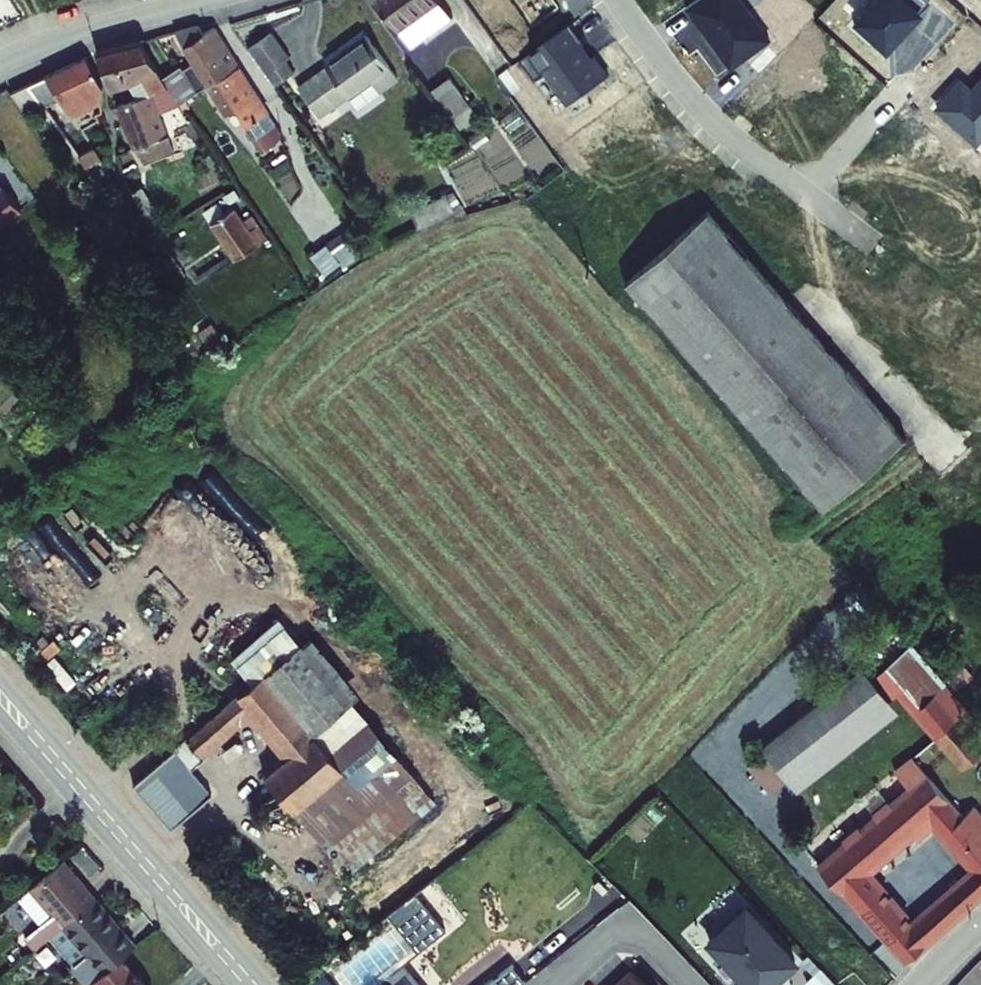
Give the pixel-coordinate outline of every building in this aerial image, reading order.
[(410,46),(452,16),(440,0),(377,0),(410,46)] [(529,29),(558,8),(552,0),(507,0),(529,29)] [(732,67),(770,41),(742,0),(694,0),(683,7),(699,29),(703,26),(732,67)] [(888,51),(922,15),(919,11),(929,1),(928,0),(872,0),(854,19),(856,21),(854,23),(869,37),(871,35),(888,51)] [(584,43),(571,25),(531,55),(568,105),(609,76),(594,56),(593,57),(583,44),(584,43)] [(198,26),(175,29),(207,82),(236,64),(212,27),(202,34),(198,26)] [(267,26),(242,44),(270,83),(290,68),(281,56),(286,52),(267,26)] [(319,67),(291,86),(311,116),(382,69),(360,36),(317,64),(319,67)] [(138,37),(97,51),(110,85),(147,74),(157,90),(169,85),(163,75),(138,37)] [(64,64),(89,103),(101,96),(104,85),(84,55),(64,64)] [(64,64),(29,80),(45,104),(63,95),(75,112),(89,103),(64,64)] [(259,99),(236,64),(207,82),(230,118),(259,99)] [(179,66),(163,75),(169,85),(179,100),(193,91),(179,66)] [(976,144),(980,138),(980,73),(970,86),(959,76),(933,104),(976,144)] [(29,80),(11,89),(26,112),(45,104),(29,80)] [(453,83),(438,95),(457,121),(472,110),(453,83)] [(157,90),(118,105),(133,145),(137,144),(142,159),(172,147),(159,111),(180,103),(179,100),(169,85),(157,90)] [(266,109),(259,99),(230,118),(236,128),(244,123),(261,151),(276,143),(258,114),(266,109)] [(266,109),(258,114),(276,143),(282,134),(266,109)] [(81,129),(68,138),(79,154),(93,146),(81,129)] [(93,146),(79,154),(88,167),(101,158),(93,146)] [(15,195),(0,177),(0,207),(15,195)] [(140,197),(154,218),(162,212),(148,192),(140,197)] [(235,206),(212,221),(236,256),(267,237),(256,220),(248,226),(235,206)] [(710,208),(683,231),(626,279),(819,508),(883,454),(904,436),(710,208)] [(328,274),(367,247),(351,224),(312,251),(328,274)] [(364,692),(314,633),(270,670),(351,765),(304,805),(355,865),(442,791),(360,695),(364,692)] [(921,700),(942,683),(912,645),(890,662),(921,700)] [(868,661),(771,742),(775,745),(797,773),(807,784),(904,704),(868,661)] [(270,670),(142,780),(180,823),(218,790),(195,763),(210,751),(208,748),(256,706),(296,752),(274,771),(304,805),(351,765),(270,670)] [(950,679),(919,705),(942,731),(973,705),(950,679)] [(973,705),(942,731),(969,762),(980,752),(980,714),(973,705)] [(775,745),(758,759),(781,786),(797,773),(775,745)] [(926,757),(892,787),(899,794),(886,806),(887,809),(868,826),(866,824),(850,838),(852,841),(825,864),(896,940),(920,919),(878,872),(881,869),(877,864),(922,824),(928,831),(939,821),(979,863),(980,866),(980,796),(978,793),(968,803),(926,757)] [(836,822),(809,846),(825,864),(852,841),(850,838),(836,822)] [(60,929),(71,919),(104,892),(71,853),(27,890),(51,919),(37,931),(45,941),(60,929)] [(920,919),(896,940),(912,957),(932,939),(934,941),(980,898),(980,866),(979,863),(920,919)] [(143,939),(104,892),(71,919),(96,948),(110,966),(126,953),(143,939)] [(753,904),(717,939),(760,984),(773,984),(803,958),(753,904)] [(398,909),(336,961),(356,984),(381,984),(395,973),(426,947),(398,909)] [(71,919),(60,929),(84,958),(96,948),(71,919)] [(126,953),(110,966),(89,984),(154,984),(126,953)] [(809,978),(816,984),(839,984),(841,984),(824,965),(809,978)] [(628,970),(612,984),(643,984),(628,970)] [(395,973),(381,984),(405,984),(395,973)]
